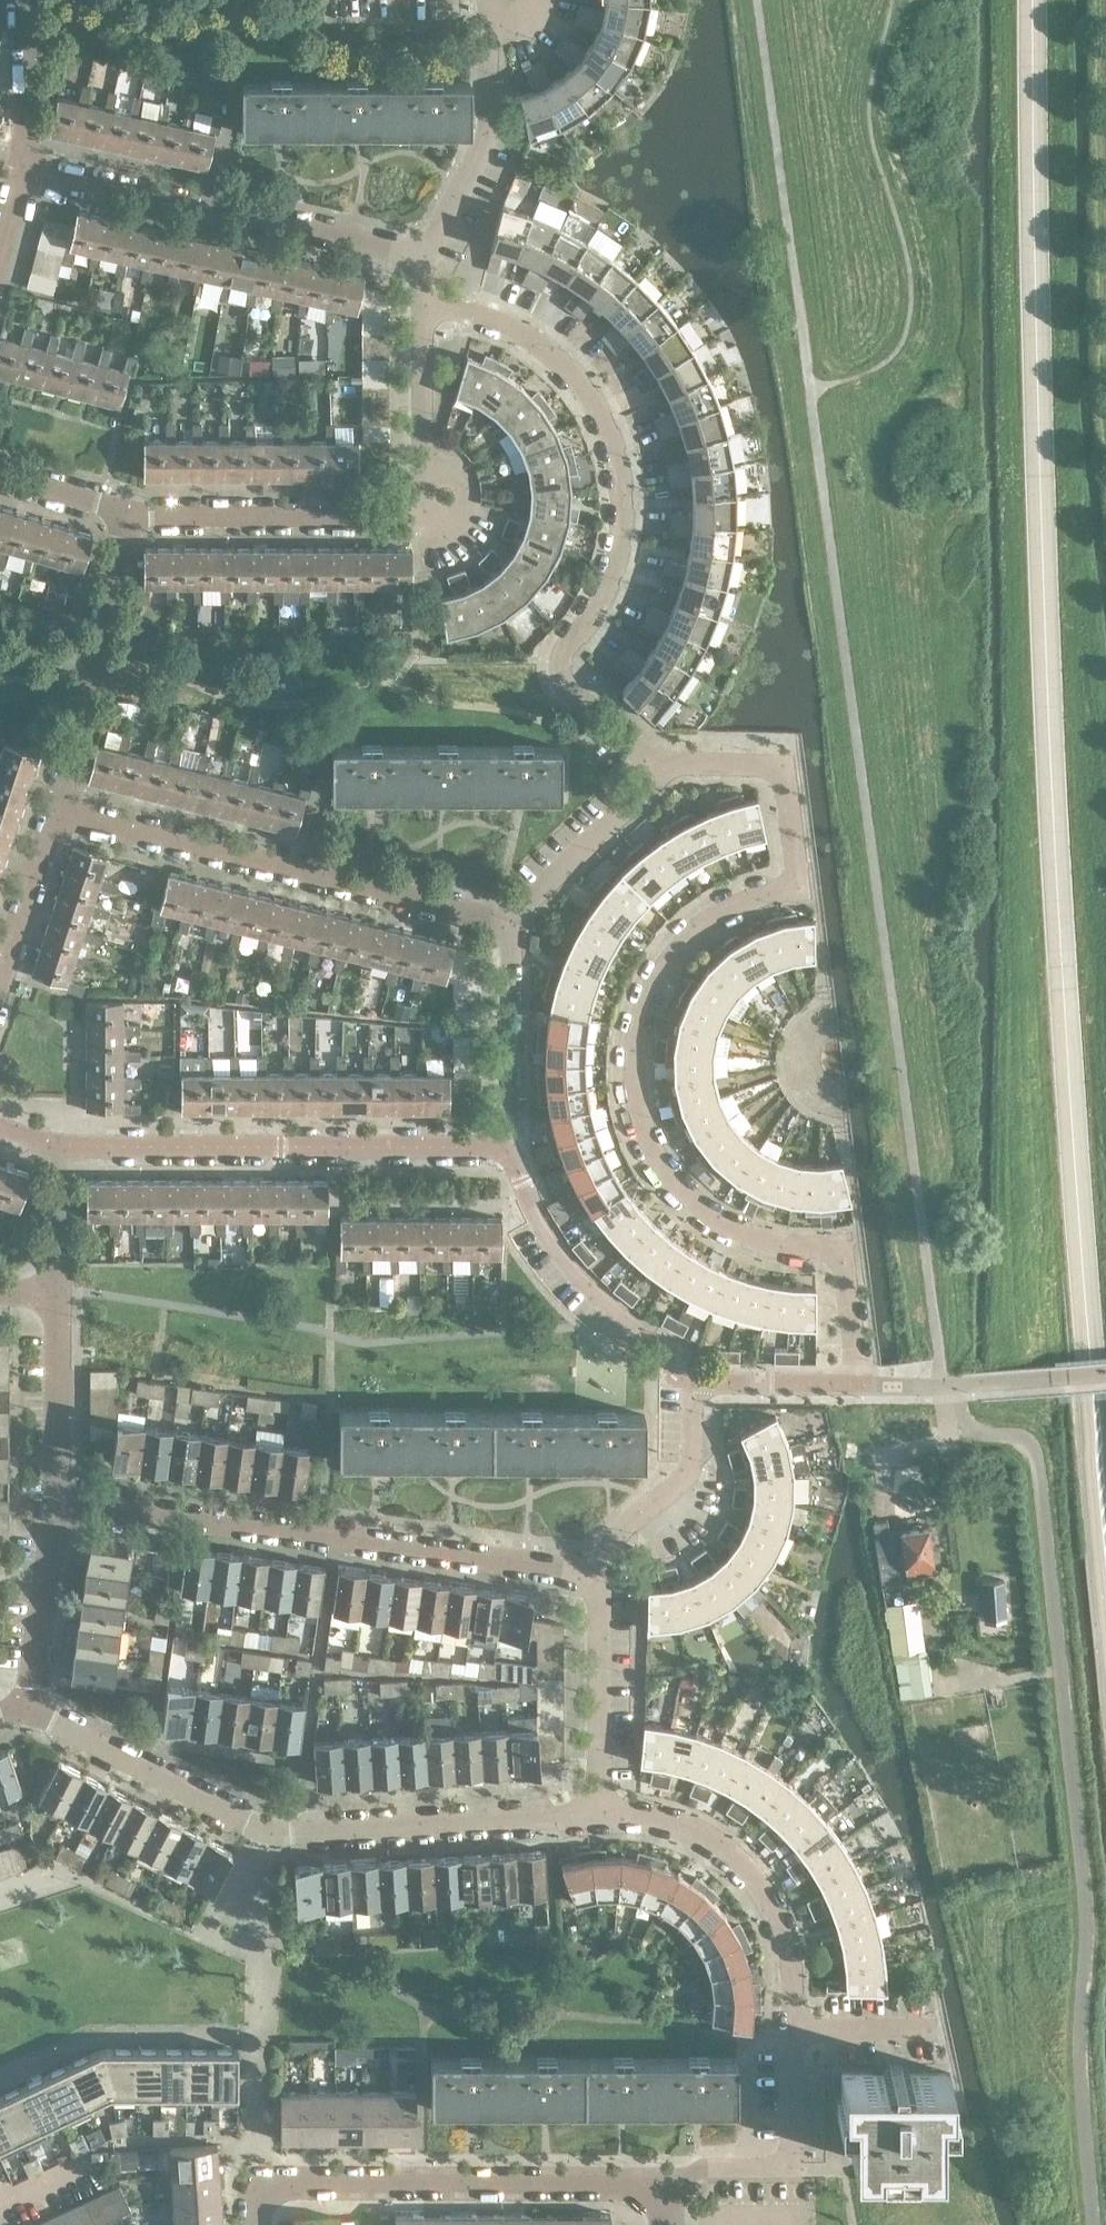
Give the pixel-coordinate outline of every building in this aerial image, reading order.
[(576,12),(642,34),(649,3),(626,0),(605,0),(603,11),(579,3),(576,12)] [(642,34),(576,12),(574,21),(597,29),(592,41),(630,63),(642,34)] [(565,36),(559,43),(611,89),(630,63),(592,41),(584,52),(565,36)] [(611,89),(559,43),(553,50),(571,66),(561,75),(587,111),(611,89)] [(540,59),(531,63),(560,127),(587,111),(561,75),(550,82),(540,59)] [(533,90),(519,94),(528,137),(560,127),(531,63),(523,67),(533,90)] [(156,87),(158,74),(146,72),(144,84),(156,87)] [(394,82),(318,83),(318,131),(394,130),(394,82)] [(470,82),(394,82),(394,130),(470,130),(470,82)] [(242,131),(274,131),(318,131),(318,83),(242,84),(242,131)] [(49,132),(75,138),(83,103),(88,104),(90,87),(82,85),(78,102),(56,97),(49,132)] [(83,103),(75,138),(101,144),(109,108),(114,110),(116,92),(108,90),(104,107),(88,104),(83,103)] [(109,108),(101,144),(128,149),(135,114),(140,115),(142,98),(134,96),(130,113),(114,110),(109,108)] [(135,114),(128,149),(154,155),(161,120),(166,120),(168,104),(160,102),(156,119),(140,115),(135,114)] [(161,120),(154,155),(180,161),(187,126),(193,127),(195,109),(187,108),(183,124),(166,120),(161,120)] [(187,126),(180,161),(207,167),(214,132),(218,133),(222,115),(212,113),(209,130),(193,127),(187,126)] [(501,205),(491,247),(492,247),(486,268),(497,271),(502,250),(517,255),(532,215),(501,205)] [(95,252),(103,216),(76,210),(73,225),(70,241),(69,245),(65,245),(63,253),(61,262),(71,265),(75,247),(91,251),(95,252)] [(532,215),(517,255),(531,261),(522,280),(531,284),(559,227),(532,215)] [(121,258),(129,222),(103,216),(95,252),(91,251),(89,269),(97,270),(101,253),(117,257),(121,258)] [(44,220),(40,233),(70,241),(73,225),(44,220)] [(121,258),(117,257),(115,274),(123,276),(127,259),(143,263),(147,264),(155,228),(129,222),(121,258)] [(559,227),(531,284),(541,289),(550,270),(564,277),(586,241),(559,227)] [(147,264),(143,263),(141,280),(149,281),(153,265),(170,268),(174,269),(181,234),(155,228),(147,264)] [(70,241),(40,233),(37,246),(63,253),(65,245),(69,245),(70,241)] [(174,269),(170,268),(167,286),(175,287),(179,271),(196,274),(199,275),(207,240),(181,234),(174,269)] [(199,275),(196,274),(193,292),(201,293),(205,277),(221,280),(225,281),(233,246),(207,240),(199,275)] [(586,241),(564,277),(576,286),(564,303),(572,309),(612,258),(586,241)] [(63,253),(37,246),(33,259),(60,266),(61,262),(63,253)] [(225,281),(221,280),(219,297),(223,298),(227,299),(227,298),(231,282),(247,286),(251,286),(259,251),(233,246),(225,281)] [(251,286),(247,286),(245,303),(253,305),(257,288),(273,292),(277,293),(285,257),(259,251),(251,286)] [(277,293),(273,292),(271,309),(280,310),(283,294),(300,297),(303,299),(311,263),(285,257),(277,293)] [(612,258),(572,309),(581,316),(594,299),(606,309),(635,278),(612,258)] [(60,266),(33,259),(30,272),(56,279),(60,266)] [(303,299),(300,297),(297,314),(305,316),(309,300),(326,303),(330,304),(338,269),(311,263),(303,299)] [(330,304),(326,303),(323,320),(332,322),(335,305),(357,310),(358,305),(362,285),(364,275),(338,269),(330,304)] [(56,279),(30,272),(26,285),(53,292),(56,279)] [(635,278),(606,309),(617,320),(601,335),(608,342),(657,300),(635,278)] [(362,285),(358,305),(389,305),(389,291),(362,285)] [(114,294),(98,290),(94,307),(110,311),(114,294)] [(114,294),(110,311),(119,313),(123,293),(114,291),(114,294)] [(657,300),(608,342),(616,351),(632,336),(642,349),(676,324),(657,300)] [(358,305),(357,310),(362,311),(362,318),(389,318),(389,305),(358,305)] [(389,318),(362,318),(362,332),(389,332),(389,318)] [(632,373),(637,382),(693,349),(676,324),(642,349),(650,361),(632,373)] [(17,380),(25,346),(30,346),(32,329),(25,327),(20,344),(0,339),(0,376),(17,380)] [(389,332),(362,332),(362,345),(389,345),(389,332)] [(25,346),(17,380),(42,387),(51,352),(55,353),(58,336),(50,334),(46,350),(30,346),(25,346)] [(51,352),(42,387),(68,393),(77,359),(81,359),(84,342),(76,341),(72,357),(55,353),(51,352)] [(389,345),(362,345),(362,358),(389,358),(389,345)] [(77,359),(68,393),(94,400),(103,365),(107,366),(110,349),(102,347),(97,363),(81,359),(77,359)] [(693,349),(637,382),(643,391),(661,380),(668,394),(707,376),(693,349)] [(239,355),(218,352),(215,369),(236,371),(239,355)] [(103,365),(94,400),(120,407),(129,372),(133,373),(137,356),(128,354),(123,371),(107,366),(103,365)] [(466,354),(455,393),(476,401),(495,367),(499,359),(489,354),(486,363),(482,361),(466,354)] [(294,356),(274,356),(274,372),(274,373),(294,373),(294,372),(294,356)] [(389,358),(362,358),(362,372),(389,372),(389,358)] [(326,359),(300,359),(300,372),(326,371),(326,359)] [(495,367),(476,401),(494,413),(520,383),(507,374),(503,372),(508,364),(499,359),(495,367)] [(389,372),(362,372),(362,385),(389,385),(389,372)] [(654,415),(657,425),(718,405),(707,376),(668,394),(674,408),(654,415)] [(276,389),(276,380),(264,380),(264,389),(276,389)] [(520,383),(494,413),(509,429),(540,405),(547,400),(540,391),(534,398),(530,394),(520,383)] [(389,385),(362,385),(362,399),(389,399),(389,385)] [(389,399),(362,399),(362,412),(389,412),(389,399)] [(540,405),(509,429),(520,447),(557,430),(548,417),(545,413),(553,408),(547,400),(540,405)] [(718,405),(657,425),(661,435),(681,429),(685,443),(727,434),(718,405)] [(389,412),(362,412),(362,423),(389,423),(389,412)] [(170,440),(171,476),(197,476),(197,440),(202,439),(200,422),(192,423),(192,439),(175,439),(170,440)] [(197,440),(197,476),(209,476),(226,476),(226,440),(229,440),(228,423),(219,422),(219,440),(202,439),(197,440)] [(166,440),(143,440),(143,476),(171,476),(170,440),(175,439),(174,423),(166,423),(166,440)] [(226,440),(226,476),(252,476),(252,440),(256,440),(254,423),(246,423),(245,440),(229,440),(226,440)] [(252,440),(252,476),(278,476),(279,440),(282,440),(281,423),(273,423),(273,440),(256,440),(252,440)] [(279,440),(278,476),(304,477),(305,441),(309,440),(308,423),(299,423),(299,440),(282,440),(279,440)] [(305,441),(304,477),(331,477),(331,441),(336,441),(334,423),(326,423),(326,440),(309,440),(305,441)] [(336,441),(331,441),(331,477),(357,477),(359,477),(358,466),(359,452),(359,441),(362,441),(362,439),(362,423),(353,423),(352,441),(336,441)] [(389,423),(362,423),(362,439),(389,439),(389,425),(389,423)] [(557,430),(520,447),(528,468),(566,458),(574,456),(572,446),(563,449),(562,444),(557,430)] [(667,462),(668,472),(733,464),(727,434),(685,443),(688,459),(667,462)] [(362,441),(359,441),(359,452),(389,452),(389,439),(362,439),(362,441)] [(359,452),(358,466),(389,467),(388,464),(389,452),(359,452)] [(566,458),(528,468),(531,489),(571,488),(568,472),(568,467),(577,467),(574,456),(566,458)] [(733,464),(668,472),(670,483),(691,480),(693,495),(736,495),(733,464)] [(531,489),(529,511),(569,518),(577,520),(578,509),(569,509),(570,504),(571,488),(531,489)] [(671,509),(671,520),(735,525),(736,495),(693,495),(693,511),(671,509)] [(1,545),(5,546),(15,511),(0,507),(0,545),(1,545)] [(1,545),(0,547),(0,563),(5,564),(10,547),(27,552),(30,554),(40,519),(15,511),(5,546),(1,545)] [(529,511),(523,532),(560,547),(569,518),(529,511)] [(508,515),(505,525),(517,530),(521,521),(508,515)] [(30,554),(27,552),(22,569),(31,572),(35,556),(52,560),(55,561),(66,526),(40,519),(30,554)] [(735,525),(671,520),(670,531),(691,533),(689,548),(732,556),(735,525)] [(517,530),(505,525),(501,533),(514,539),(517,530)] [(55,561),(52,560),(48,577),(57,580),(61,563),(82,569),(92,534),(66,526),(55,561)] [(523,532),(513,551),(546,574),(560,547),(523,532)] [(492,546),(485,553),(495,563),(502,556),(492,546)] [(140,582),(140,586),(140,600),(150,601),(149,583),(166,583),(171,583),(171,547),(143,547),(144,582),(140,582)] [(171,583),(166,583),(168,601),(176,601),(176,583),(193,583),(198,583),(198,547),(171,547),(171,583)] [(198,583),(193,583),(194,601),(203,600),(203,583),(219,583),(224,583),(224,547),(198,547),(198,583)] [(224,583),(219,583),(221,600),(229,601),(229,583),(246,583),(250,583),(251,547),(224,547),(224,583)] [(250,583),(246,583),(247,601),(256,601),(256,583),(273,583),(277,584),(277,547),(251,547),(250,583)] [(277,584),(273,583),(274,601),(301,601),(300,583),(304,584),(304,547),(277,547),(277,584)] [(304,584),(300,583),(301,601),(309,601),(309,583),(327,583),(331,584),(331,547),(304,547),(304,584)] [(331,584),(327,583),(328,601),(336,601),(336,583),(353,584),(357,584),(357,548),(331,547),(331,584)] [(357,584),(353,584),(354,601),(363,601),(363,584),(379,584),(384,584),(384,548),(357,548),(357,584)] [(384,584),(379,584),(381,601),(389,601),(389,584),(412,584),(411,548),(384,548),(384,584)] [(666,558),(663,568),(726,585),(732,556),(689,548),(687,563),(666,558)] [(513,551),(499,568),(527,596),(546,574),(513,551)] [(485,553),(478,560),(488,570),(495,563),(485,553)] [(465,568),(456,571),(461,584),(470,581),(465,568)] [(499,568),(482,581),(503,615),(527,596),(499,568)] [(726,585),(663,568),(660,578),(681,584),(677,599),(717,615),(726,585)] [(447,574),(447,576),(451,588),(461,584),(456,571),(447,574)] [(482,581),(463,590),(476,628),(503,615),(482,581)] [(441,595),(446,635),(476,628),(463,590),(441,595)] [(651,603),(647,613),(705,643),(717,615),(677,599),(671,613),(651,603)] [(705,643),(647,613),(642,623),(661,632),(654,646),(690,669),(705,643)] [(628,646),(622,654),(673,695),(690,669),(654,646),(645,659),(628,646)] [(632,676),(621,688),(653,719),(673,695),(622,654),(615,663),(632,676)] [(87,778),(113,785),(122,749),(127,751),(130,733),(122,731),(117,748),(96,743),(87,778)] [(2,746),(0,753),(0,768),(30,778),(38,753),(39,752),(5,740),(6,737),(0,735),(0,745),(2,746)] [(122,749),(113,785),(139,791),(148,756),(153,757),(156,739),(147,737),(143,755),(127,751),(122,749)] [(148,756),(139,791),(166,797),(174,763),(180,763),(182,747),(182,746),(174,744),(170,761),(153,757),(148,756)] [(332,794),(363,794),(408,794),(408,745),(332,745),(332,794)] [(408,745),(408,794),(485,794),(485,745),(408,745)] [(485,745),(485,794),(561,794),(561,745),(485,745)] [(192,804),(200,768),(205,770),(208,753),(200,751),(182,747),(180,763),(174,763),(166,797),(192,804)] [(200,768),(192,804),(217,810),(226,775),(231,776),(234,759),(226,757),(221,774),(205,770),(200,768)] [(226,775),(217,810),(243,817),(252,781),(257,782),(260,765),(251,763),(247,780),(231,776),(226,775)] [(22,804),(30,778),(0,768),(0,796),(22,804)] [(252,781),(243,817),(270,823),(278,788),(283,789),(286,772),(277,770),(273,787),(257,782),(252,781)] [(278,788),(270,823),(295,830),(304,795),(308,796),(312,778),(303,776),(299,793),(283,789),(278,788)] [(743,842),(765,836),(757,797),(739,801),(737,793),(728,796),(743,842)] [(13,829),(22,804),(0,796),(0,824),(13,829)] [(728,796),(719,799),(722,807),(706,813),(722,850),(743,842),(728,796)] [(706,813),(695,818),(691,821),(687,812),(678,817),(702,860),(722,850),(706,813)] [(678,817),(670,822),(675,829),(660,838),(683,871),(702,860),(678,817)] [(5,854),(13,829),(0,824),(0,852),(5,854)] [(641,841),(634,848),(665,885),(683,871),(660,838),(647,848),(641,841)] [(73,846),(65,871),(100,883),(98,887),(115,891),(118,883),(101,877),(108,857),(73,846)] [(634,848),(627,854),(633,860),(620,872),(649,900),(665,885),(634,848)] [(65,871),(57,897),(91,908),(89,912),(107,916),(109,909),(93,903),(98,887),(100,883),(65,871)] [(169,871),(169,872),(160,906),(156,905),(153,916),(151,922),(161,924),(166,908),(181,912),(186,913),(195,878),(169,871)] [(649,900),(620,872),(609,885),(602,879),(596,887),(634,916),(649,900)] [(186,913),(181,912),(178,929),(187,931),(191,914),(207,918),(212,920),(221,884),(195,878),(186,913)] [(212,920),(207,918),(204,935),(213,937),(217,920),(233,925),(237,927),(246,891),(221,884),(212,920)] [(596,887),(590,894),(597,899),(587,913),(621,935),(634,917),(634,916),(596,887)] [(237,927),(233,925),(230,941),(238,943),(243,927),(259,931),(263,933),(272,897),(246,891),(237,927)] [(57,897),(49,922),(83,933),(81,938),(99,941),(101,934),(84,928),(89,912),(91,908),(57,897)] [(263,933),(259,931),(256,948),(264,950),(268,933),(285,937),(289,939),(298,904),(272,897),(263,933)] [(146,900),(143,914),(153,916),(156,905),(156,902),(146,900)] [(289,939),(285,937),(282,954),(290,956),(294,940),(311,944),(315,946),(324,910),(298,904),(289,939)] [(315,946),(311,944),(308,961),(316,963),(320,946),(337,950),(341,951),(350,916),(324,910),(315,946)] [(791,912),(781,914),(792,961),(814,958),(813,918),(792,921),(791,912)] [(566,932),(609,954),(621,935),(587,913),(579,928),(571,923),(566,932)] [(781,914),(770,917),(773,925),(754,932),(771,968),(792,961),(781,914)] [(341,951),(337,950),(334,967),(342,969),(347,953),(363,957),(367,958),(376,923),(350,916),(341,951)] [(49,922),(40,947),(75,959),(73,963),(90,967),(93,959),(76,954),(81,938),(83,933),(49,922)] [(367,958),(363,957),(360,974),(368,976),(372,959),(389,963),(393,965),(402,929),(376,923),(367,958)] [(393,965),(389,963),(386,980),(394,982),(398,965),(415,970),(419,971),(428,936),(402,929),(393,965)] [(566,932),(562,940),(570,944),(563,960),(600,975),(609,954),(566,932)] [(737,942),(732,935),(724,941),(728,948),(753,979),(771,968),(754,932),(737,942)] [(419,971),(415,970),(412,986),(420,988),(424,972),(446,977),(448,967),(454,946),(454,942),(428,936),(419,971)] [(753,979),(728,948),(724,941),(716,948),(721,954),(707,968),(737,994),(753,979)] [(454,946),(448,967),(480,967),(480,953),(454,946)] [(75,959),(40,947),(32,973),(66,984),(64,988),(81,994),(85,984),(68,979),(73,963),(75,959)] [(558,976),(549,973),(547,982),(593,996),(600,975),(563,960),(558,976)] [(448,967),(446,977),(453,979),(453,981),(480,981),(480,967),(448,967)] [(707,968),(695,985),(688,980),(683,989),(725,1012),(737,994),(707,968)] [(683,989),(688,980),(683,976),(677,985),(676,986),(683,989)] [(480,981),(453,981),(453,994),(480,994),(480,981)] [(547,982),(544,991),(553,993),(549,1010),(588,1017),(593,996),(547,982)] [(683,989),(678,998),(686,1002),(678,1021),(717,1032),(725,1012),(683,989)] [(236,991),(235,1001),(246,1002),(247,992),(236,991)] [(480,994),(453,994),(453,1007),(480,1007),(480,994)] [(86,1000),(86,1028),(123,1028),(123,1032),(140,1031),(140,1022),(123,1022),(123,1000),(86,1000)] [(209,1006),(180,1002),(180,1004),(180,1015),(184,1015),(209,1015),(209,1006)] [(480,1007),(453,1007),(453,1020),(480,1020),(480,1007)] [(396,1010),(394,1018),(407,1019),(407,1018),(409,1013),(396,1010)] [(546,1027),(537,1026),(537,1036),(585,1040),(588,1017),(549,1010),(546,1027)] [(480,1020),(453,1020),(453,1034),(480,1034),(480,1020)] [(666,1039),(665,1049),(724,1054),(728,1035),(717,1032),(678,1021),(674,1040),(666,1039)] [(86,1028),(86,1054),(123,1054),(123,1058),(140,1057),(139,1049),(123,1048),(123,1032),(123,1028),(86,1028)] [(480,1034),(453,1034),(453,1047),(480,1047),(480,1034)] [(537,1036),(536,1045),(545,1045),(544,1063),(584,1062),(585,1040),(537,1036)] [(656,1040),(655,1049),(665,1049),(666,1039),(657,1037),(656,1040)] [(480,1047),(453,1047),(453,1054),(453,1060),(480,1060),(480,1047)] [(654,1057),(654,1059),(664,1060),(665,1049),(655,1049),(654,1057)] [(665,1049),(664,1060),(673,1060),(673,1064),(674,1080),(713,1075),(725,1074),(724,1054),(665,1049)] [(86,1054),(86,1080),(122,1080),(123,1085),(140,1084),(140,1076),(123,1075),(123,1058),(123,1054),(86,1054)] [(203,1054),(180,1054),(181,1071),(181,1108),(208,1108),(208,1071),(213,1071),(212,1054),(203,1054)] [(208,1071),(208,1108),(235,1108),(235,1071),(240,1071),(238,1054),(230,1054),(230,1071),(213,1071),(208,1071)] [(235,1071),(235,1108),(262,1108),(262,1071),(266,1071),(265,1054),(257,1054),(257,1072),(240,1071),(235,1071)] [(262,1071),(262,1108),(288,1108),(288,1072),(292,1072),(291,1054),(283,1054),(283,1072),(266,1071),(262,1071)] [(288,1072),(288,1108),(315,1108),(316,1072),(319,1072),(318,1054),(310,1054),(310,1072),(292,1072),(288,1072)] [(316,1072),(315,1108),(342,1108),(342,1072),(346,1072),(345,1054),(336,1054),(336,1072),(319,1072),(316,1072)] [(342,1072),(342,1108),(368,1108),(368,1071),(373,1072),(372,1054),(362,1054),(362,1072),(346,1072),(342,1072)] [(368,1071),(368,1108),(395,1108),(395,1071),(399,1072),(398,1054),(389,1054),(389,1072),(373,1072),(368,1071)] [(395,1071),(395,1108),(422,1108),(422,1071),(426,1072),(425,1054),(417,1054),(417,1072),(399,1072),(395,1071)] [(426,1072),(422,1071),(422,1108),(449,1108),(449,1101),(449,1087),(449,1074),(453,1074),(453,1060),(453,1054),(443,1054),(443,1072),(426,1072)] [(480,1060),(453,1060),(453,1074),(480,1074),(480,1060)] [(544,1063),(545,1079),(536,1080),(537,1090),(585,1084),(584,1062),(544,1063)] [(173,1065),(161,1065),(161,1077),(173,1077),(173,1065)] [(453,1074),(449,1074),(449,1087),(480,1087),(480,1074),(453,1074)] [(670,1103),(659,1105),(662,1116),(673,1112),(719,1096),(713,1075),(674,1080),(677,1096),(678,1100),(670,1103)] [(122,1080),(86,1080),(86,1108),(122,1108),(123,1112),(140,1112),(139,1102),(122,1102),(123,1085),(122,1080)] [(537,1090),(539,1099),(547,1098),(550,1114),(589,1106),(585,1084),(537,1090)] [(480,1087),(449,1087),(449,1101),(480,1102),(480,1087)] [(719,1096),(673,1112),(677,1122),(685,1119),(687,1123),(694,1137),(728,1116),(740,1109),(731,1092),(719,1096)] [(589,1106),(550,1114),(554,1130),(546,1133),(549,1142),(595,1128),(589,1106)] [(728,1116),(694,1137),(703,1149),(706,1153),(699,1158),(706,1166),(741,1133),(751,1123),(740,1109),(728,1116)] [(595,1128),(549,1142),(552,1151),(560,1148),(566,1164),(602,1149),(595,1128)] [(706,1166),(713,1173),(719,1167),(735,1180),(757,1147),(741,1133),(706,1166)] [(735,1180),(752,1190),(748,1198),(758,1202),(776,1157),(757,1147),(735,1180)] [(573,1179),(565,1183),(570,1191),(612,1169),(602,1149),(566,1164),(573,1179)] [(758,1202),(768,1206),(770,1197),(790,1203),(797,1163),(776,1157),(758,1202)] [(841,1162),(819,1165),(820,1213),(830,1213),(829,1204),(850,1201),(841,1162)] [(819,1165),(797,1163),(790,1203),(810,1205),(809,1213),(820,1213),(819,1165)] [(19,1207),(30,1173),(4,1164),(0,1176),(0,1200),(19,1207)] [(711,1172),(705,1167),(697,1175),(703,1181),(711,1172)] [(570,1191),(574,1200),(582,1195),(591,1210),(625,1189),(624,1188),(612,1169),(570,1191)] [(82,1233),(92,1233),(91,1215),(108,1215),(113,1215),(113,1179),(86,1179),(86,1215),(82,1215),(82,1233)] [(113,1215),(108,1215),(109,1233),(118,1233),(118,1215),(135,1215),(140,1215),(140,1179),(113,1179),(113,1215)] [(140,1215),(135,1215),(137,1233),(145,1232),(163,1232),(162,1215),(167,1215),(167,1179),(140,1179),(140,1215)] [(167,1215),(162,1215),(163,1232),(172,1233),(172,1215),(189,1214),(189,1215),(194,1215),(194,1179),(167,1179),(167,1215)] [(194,1215),(189,1215),(190,1233),(198,1233),(199,1217),(216,1217),(220,1217),(220,1179),(194,1179),(194,1215)] [(220,1217),(216,1217),(217,1234),(225,1233),(225,1217),(242,1217),(247,1217),(247,1179),(220,1179),(220,1217)] [(247,1217),(242,1217),(243,1234),(252,1234),(252,1217),(269,1217),(274,1217),(274,1179),(247,1179),(247,1217)] [(274,1217),(269,1217),(270,1234),(278,1233),(278,1217),(295,1217),(300,1217),(300,1179),(274,1179),(274,1217)] [(300,1217),(295,1217),(296,1234),(305,1234),(305,1216),(322,1216),(328,1216),(328,1179),(300,1179),(300,1217)] [(625,1189),(591,1210),(607,1232),(619,1222),(637,1206),(625,1189)] [(619,1222),(607,1232),(625,1251),(653,1222),(637,1206),(619,1222)] [(337,1265),(336,1265),(336,1271),(345,1271),(345,1265),(345,1253),(362,1253),(367,1253),(367,1216),(341,1216),(340,1251),(336,1251),(337,1265)] [(367,1253),(362,1253),(363,1270),(372,1270),(372,1255),(372,1253),(389,1253),(394,1253),(394,1216),(367,1216),(367,1253)] [(394,1253),(389,1253),(390,1270),(399,1270),(399,1253),(415,1253),(420,1253),(420,1216),(394,1216),(394,1253)] [(420,1253),(415,1253),(417,1270),(425,1270),(425,1254),(442,1254),(447,1254),(447,1216),(420,1216),(420,1253)] [(447,1254),(442,1254),(443,1270),(452,1270),(452,1254),(469,1254),(474,1254),(474,1216),(447,1216),(447,1254)] [(474,1254),(469,1254),(470,1271),(479,1271),(479,1254),(479,1252),(496,1253),(501,1252),(501,1216),(474,1216),(474,1254)] [(653,1222),(625,1251),(645,1268),(669,1237),(653,1222)] [(581,1237),(571,1245),(579,1255),(589,1247),(581,1237)] [(669,1237),(645,1268),(666,1284),(687,1250),(669,1237)] [(589,1247),(579,1255),(587,1264),(597,1256),(589,1247)] [(687,1250),(666,1284),(688,1297),(707,1261),(687,1250)] [(221,1256),(208,1256),(208,1266),(208,1269),(221,1269),(221,1266),(221,1256)] [(707,1261),(688,1297),(712,1308),(727,1270),(707,1261)] [(727,1270),(712,1308),(737,1316),(748,1278),(727,1270)] [(748,1278),(737,1316),(762,1322),(770,1283),(748,1278)] [(612,1289),(619,1294),(622,1296),(630,1287),(620,1279),(612,1289)] [(770,1283),(762,1322),(788,1326),(791,1286),(770,1283)] [(791,1286),(788,1326),(815,1327),(815,1286),(791,1286)] [(630,1287),(622,1296),(632,1304),(639,1294),(630,1287)] [(682,1310),(677,1318),(688,1324),(693,1316),(682,1310)] [(666,1312),(660,1323),(671,1329),(677,1318),(666,1312)] [(677,1318),(671,1329),(682,1335),(688,1324),(677,1318)] [(9,1364),(9,1337),(0,1337),(0,1365),(9,1364)] [(714,1349),(714,1362),(727,1362),(727,1349),(714,1349)] [(727,1349),(727,1362),(739,1362),(739,1349),(727,1349)] [(774,1363),(779,1363),(786,1363),(786,1350),(774,1350),(774,1363)] [(786,1350),(786,1363),(798,1363),(799,1350),(786,1350)] [(9,1406),(9,1364),(0,1365),(0,1406),(9,1406)] [(116,1369),(90,1369),(90,1384),(116,1384),(116,1369)] [(135,1393),(149,1395),(150,1381),(136,1379),(135,1393)] [(150,1381),(149,1395),(162,1397),(164,1382),(150,1381)] [(116,1384),(90,1384),(90,1397),(116,1397),(116,1384)] [(206,1387),(193,1385),(191,1400),(204,1401),(206,1387)] [(221,1389),(206,1387),(204,1401),(218,1403),(221,1389)] [(262,1395),(247,1394),(245,1408),(260,1410),(262,1395)] [(275,1397),(262,1395),(260,1410),(273,1412),(275,1397)] [(116,1397),(90,1397),(90,1410),(116,1410),(116,1397)] [(317,1403),(302,1401),(300,1416),(315,1418),(317,1403)] [(9,1430),(9,1406),(0,1406),(0,1430),(9,1430)] [(116,1410),(90,1410),(90,1424),(116,1424),(116,1421),(116,1410)] [(415,1412),(339,1411),(339,1460),(415,1461),(415,1412)] [(491,1413),(415,1412),(415,1461),(491,1461),(491,1413)] [(568,1413),(491,1413),(491,1461),(568,1462),(568,1413)] [(644,1414),(568,1413),(568,1462),(644,1462),(644,1414)] [(740,1434),(749,1455),(788,1443),(775,1415),(740,1434)] [(116,1421),(116,1424),(114,1441),(111,1462),(139,1466),(145,1425),(116,1421)] [(116,1424),(90,1424),(90,1438),(114,1441),(116,1424)] [(145,1425),(139,1466),(167,1470),(172,1429),(145,1425)] [(258,1426),(257,1436),(284,1440),(285,1429),(258,1426)] [(172,1429),(167,1470),(195,1474),(200,1433),(172,1429)] [(9,1452),(9,1430),(0,1430),(0,1452),(9,1452)] [(200,1433),(195,1474),(222,1478),(228,1437),(200,1433)] [(228,1437),(222,1478),(250,1481),(255,1440),(228,1437)] [(792,1448),(818,1448),(818,1438),(792,1439),(792,1448)] [(255,1440),(250,1481),(278,1485),(283,1444),(255,1440)] [(788,1443),(749,1455),(753,1476),(793,1472),(788,1443)] [(283,1444),(278,1485),(305,1489),(310,1448),(283,1444)] [(740,1447),(726,1451),(729,1461),(743,1457),(740,1447)] [(0,1452),(0,1474),(9,1474),(9,1452),(0,1452)] [(743,1457),(729,1461),(732,1470),(746,1466),(743,1457)] [(753,1476),(752,1498),(793,1502),(793,1472),(753,1476)] [(0,1474),(0,1497),(9,1497),(9,1474),(0,1474)] [(734,1485),(733,1495),(746,1497),(747,1487),(734,1485)] [(733,1495),(732,1499),(731,1505),(745,1506),(746,1497),(733,1495)] [(9,1521),(9,1497),(0,1497),(0,1521),(9,1521)] [(752,1498),(748,1519),(786,1531),(793,1502),(752,1498)] [(748,1519),(738,1538),(774,1559),(786,1531),(748,1519)] [(726,1520),(721,1528),(733,1535),(738,1527),(726,1520)] [(888,1520),(871,1523),(873,1540),(880,1581),(880,1585),(884,1585),(901,1583),(900,1575),(907,1573),(932,1570),(926,1527),(893,1530),(890,1531),(888,1520)] [(721,1528),(719,1532),(716,1537),(728,1544),(733,1535),(721,1528)] [(738,1538),(726,1556),(754,1584),(760,1577),(774,1559),(738,1538)] [(90,1540),(86,1567),(127,1573),(131,1545),(90,1540)] [(215,1550),(186,1546),(183,1567),(181,1580),(180,1588),(209,1592),(215,1550)] [(706,1548),(698,1553),(705,1565),(713,1559),(706,1548)] [(215,1550),(209,1592),(236,1596),(239,1577),(242,1554),(215,1550)] [(698,1553),(694,1556),(689,1559),(697,1570),(705,1565),(698,1553)] [(239,1577),(236,1596),(264,1600),(267,1577),(270,1558),(242,1554),(239,1577)] [(726,1556),(709,1570),(732,1603),(754,1584),(726,1556)] [(267,1577),(264,1600),(291,1603),(295,1577),(297,1562),(270,1558),(267,1577)] [(295,1577),(291,1603),(313,1606),(319,1607),(325,1566),(297,1562),(295,1577)] [(183,1567),(168,1565),(166,1578),(181,1580),(183,1567)] [(676,1565),(666,1567),(669,1580),(679,1578),(676,1565)] [(86,1567),(82,1595),(123,1600),(127,1573),(86,1567)] [(332,1609),(360,1613),(366,1571),(338,1567),(332,1609)] [(666,1567),(661,1568),(656,1569),(659,1582),(669,1580),(666,1567)] [(709,1570),(690,1580),(707,1617),(732,1603),(709,1570)] [(366,1571),(360,1613),(387,1617),(393,1575),(366,1571)] [(393,1575),(387,1617),(415,1621),(421,1579),(393,1575)] [(166,1578),(164,1593),(179,1595),(180,1588),(181,1580),(166,1578)] [(421,1579),(415,1621),(442,1625),(448,1583),(421,1579)] [(1003,1579),(980,1580),(983,1617),(1006,1615),(1003,1579)] [(690,1580),(670,1586),(678,1626),(707,1617),(690,1580)] [(448,1583),(442,1625),(470,1628),(476,1587),(448,1583)] [(670,1586),(647,1588),(647,1629),(678,1626),(670,1586)] [(476,1587),(470,1628),(497,1632),(503,1591),(476,1587)] [(503,1591),(497,1632),(526,1636),(529,1618),(532,1595),(503,1591)] [(82,1595),(78,1623),(119,1628),(123,1600),(82,1595)] [(885,1604),(884,1604),(893,1656),(895,1656),(919,1651),(925,1651),(917,1600),(912,1601),(885,1604)] [(170,1608),(156,1606),(154,1620),(168,1623),(170,1608)] [(529,1618),(526,1636),(536,1638),(563,1636),(563,1622),(529,1618)] [(175,1620),(173,1634),(188,1635),(190,1622),(175,1620)] [(78,1623),(74,1650),(115,1655),(119,1628),(78,1623)] [(219,1625),(217,1640),(230,1642),(232,1627),(219,1625)] [(232,1627),(230,1642),(244,1644),(246,1629),(232,1627)] [(272,1632),(270,1647),(284,1649),(286,1634),(272,1632)] [(286,1634),(284,1649),(298,1651),(300,1636),(286,1634)] [(563,1636),(536,1638),(536,1651),(563,1649),(563,1636)] [(202,1644),(187,1642),(185,1657),(199,1659),(202,1644)] [(202,1644),(199,1659),(212,1661),(214,1646),(202,1644)] [(150,1647),(148,1661),(163,1663),(165,1649),(150,1647)] [(563,1649),(536,1651),(536,1665),(563,1663),(563,1649)] [(115,1655),(74,1650),(70,1679),(111,1684),(115,1655)] [(242,1650),(240,1664),(254,1666),(256,1652),(242,1650)] [(919,1651),(895,1656),(902,1697),(907,1696),(931,1692),(926,1651),(925,1651),(919,1651)] [(256,1652),(254,1666),(268,1668),(270,1654),(256,1652)] [(326,1654),(324,1669),(339,1671),(341,1656),(326,1654)] [(369,1655),(367,1669),(380,1671),(382,1657),(369,1655)] [(296,1657),(294,1672),(309,1674),(311,1659),(296,1657)] [(382,1657),(380,1671),(394,1673),(396,1659),(382,1657)] [(424,1658),(422,1672),(436,1674),(438,1660),(424,1658)] [(438,1660),(436,1674),(450,1676),(452,1662),(438,1660)] [(163,1663),(148,1661),(146,1674),(160,1676),(163,1663)] [(480,1661),(478,1675),(492,1677),(494,1662),(480,1661)] [(494,1662),(492,1677),(505,1679),(507,1664),(494,1662)] [(563,1663),(536,1665),(536,1678),(564,1676),(563,1663)] [(564,1676),(536,1678),(536,1692),(564,1690),(564,1676)] [(338,1677),(324,1678),(324,1693),(338,1692),(338,1677)] [(352,1677),(338,1677),(338,1692),(352,1691),(352,1677)] [(407,1679),(394,1680),(394,1695),(408,1694),(407,1679)] [(394,1680),(380,1681),(380,1695),(394,1695),(394,1680)] [(463,1682),(449,1683),(450,1697),(464,1696),(463,1682)] [(449,1683),(436,1684),(436,1698),(450,1697),(449,1683)] [(519,1684),(505,1685),(506,1700),(520,1699),(519,1684)] [(195,1688),(167,1685),(161,1725),(189,1729),(195,1688)] [(505,1685),(491,1686),(492,1701),(506,1700),(505,1685)] [(195,1688),(189,1729),(216,1733),(222,1692),(195,1688)] [(564,1690),(536,1692),(536,1705),(564,1703),(564,1690)] [(222,1692),(216,1733),(244,1737),(250,1696),(222,1692)] [(250,1696),(244,1737),(271,1741),(277,1700),(250,1696)] [(277,1700),(271,1741),(300,1745),(305,1704),(277,1700)] [(564,1703),(536,1705),(536,1714),(536,1719),(564,1717),(564,1703)] [(536,1714),(507,1716),(508,1728),(511,1770),(540,1768),(540,1759),(539,1745),(537,1732),(537,1726),(536,1726),(536,1719),(536,1714)] [(564,1717),(536,1719),(536,1726),(537,1726),(537,1732),(564,1730),(564,1717)] [(644,1722),(640,1762),(663,1765),(671,1726),(644,1722)] [(671,1726),(663,1765),(684,1771),(697,1733),(671,1726)] [(508,1728),(480,1730),(483,1772),(511,1770),(508,1728)] [(480,1730),(452,1732),(455,1773),(483,1772),(480,1730)] [(564,1730),(537,1732),(539,1745),(564,1743),(564,1730)] [(452,1732),(425,1734),(427,1775),(455,1773),(452,1732)] [(697,1733),(684,1771),(705,1778),(720,1741),(697,1733)] [(425,1734),(397,1736),(400,1777),(427,1775),(425,1734)] [(787,1735),(783,1741),(788,1744),(792,1738),(787,1735)] [(397,1736),(369,1738),(372,1779),(400,1777),(397,1736)] [(369,1738),(341,1740),(344,1781),(372,1779),(369,1738)] [(341,1740),(313,1742),(316,1783),(344,1781),(341,1740)] [(720,1741),(705,1778),(725,1788),(745,1753),(720,1741)] [(564,1743),(539,1745),(540,1759),(564,1758),(564,1743)] [(0,1750),(0,1794),(21,1786),(8,1748),(0,1750)] [(745,1753),(725,1788),(745,1799),(767,1766),(745,1753)] [(83,1772),(58,1759),(39,1796),(64,1809),(83,1772)] [(767,1766),(745,1799),(762,1812),(788,1782),(767,1766)] [(650,1783),(659,1785),(662,1771),(652,1770),(650,1783)] [(662,1771),(659,1785),(669,1787),(671,1773),(662,1771)] [(83,1772),(64,1809),(89,1822),(108,1785),(83,1772)] [(689,1793),(698,1797),(703,1784),(694,1780),(689,1793)] [(788,1782),(762,1812),(779,1827),(808,1799),(788,1782)] [(703,1784),(698,1797),(707,1800),(712,1788),(703,1784)] [(108,1785),(89,1822),(114,1834),(133,1798),(108,1785)] [(808,1799),(779,1827),(794,1844),(826,1819),(837,1809),(818,1788),(808,1799)] [(133,1798),(114,1834),(138,1847),(157,1810),(133,1798)] [(725,1810),(734,1816),(741,1804),(733,1799),(725,1810)] [(741,1804),(734,1816),(742,1821),(749,1810),(741,1804)] [(157,1810),(138,1847),(163,1860),(182,1823),(157,1810)] [(826,1819),(794,1844),(808,1862),(841,1839),(826,1819)] [(17,1820),(4,1825),(9,1838),(22,1834),(17,1820)] [(182,1823),(163,1860),(188,1873),(207,1836),(182,1823)] [(0,1826),(0,1841),(9,1838),(4,1825),(0,1826)] [(758,1835),(765,1842),(775,1832),(768,1825),(758,1835)] [(775,1832),(765,1842),(772,1848),(782,1839),(775,1832)] [(207,1836),(188,1873),(213,1886),(232,1849),(207,1836)] [(34,1838),(19,1843),(24,1856),(38,1851),(34,1838)] [(841,1839),(808,1862),(819,1881),(855,1862),(841,1840),(841,1839)] [(63,1842),(57,1855),(68,1861),(75,1848),(63,1842)] [(19,1843),(6,1847),(14,1872),(28,1868),(24,1856),(19,1843)] [(0,1849),(0,1872),(2,1876),(14,1872),(6,1847),(0,1849)] [(621,1855),(606,1856),(600,1856),(601,1847),(590,1848),(596,1897),(618,1897),(619,1897),(621,1855)] [(75,1848),(68,1861),(81,1868),(87,1855),(75,1848)] [(590,1848),(579,1850),(582,1859),(561,1863),(574,1902),(596,1897),(590,1848)] [(545,1850),(516,1851),(519,1893),(547,1891),(545,1850)] [(619,1897),(639,1900),(652,1853),(643,1850),(641,1859),(621,1855),(619,1897)] [(516,1851),(489,1853),(492,1895),(492,1903),(520,1902),(519,1893),(516,1851)] [(489,1853),(461,1855),(464,1896),(464,1905),(492,1903),(492,1895),(489,1853)] [(678,1872),(664,1867),(659,1865),(663,1857),(652,1853),(639,1900),(659,1909),(678,1872)] [(461,1855),(434,1857),(436,1898),(464,1896),(461,1855)] [(434,1857),(406,1858),(409,1900),(436,1898),(434,1857)] [(786,1865),(791,1873),(802,1865),(797,1857),(786,1865)] [(406,1858),(378,1860),(381,1901),(409,1900),(406,1858)] [(378,1860),(350,1862),(353,1903),(381,1901),(378,1860)] [(350,1862),(323,1863),(326,1905),(353,1903),(350,1862)] [(855,1862),(819,1881),(829,1901),(866,1886),(855,1862)] [(323,1863),(294,1865),(296,1907),(326,1905),(323,1863)] [(802,1865),(791,1873),(796,1881),(808,1874),(802,1865)] [(112,1868),(105,1881),(118,1887),(124,1874),(112,1868)] [(695,1884),(690,1881),(678,1872),(659,1909),(677,1921),(708,1883),(700,1877),(695,1884)] [(124,1874),(118,1887),(130,1894),(137,1881),(124,1874)] [(723,1911),(709,1896),(716,1890),(708,1883),(677,1921),(691,1937),(723,1911)] [(866,1886),(829,1901),(836,1922),(875,1911),(866,1886)] [(161,1894),(155,1907),(167,1913),(173,1900),(161,1894)] [(806,1900),(810,1909),(823,1903),(819,1895),(806,1900)] [(173,1900),(167,1913),(179,1920),(186,1907),(173,1900)] [(823,1903),(810,1909),(814,1918),(827,1913),(823,1903)] [(741,1925),(734,1929),(723,1911),(691,1937),(702,1955),(745,1934),(741,1925)] [(875,1911),(836,1922),(842,1944),(881,1936),(875,1911)] [(923,1913),(911,1916),(914,1929),(926,1926),(923,1913)] [(534,1923),(535,1937),(550,1936),(549,1922),(534,1923)] [(494,1940),(493,1925),(479,1926),(480,1941),(494,1940)] [(507,1925),(493,1925),(494,1940),(508,1939),(507,1925)] [(452,1928),(438,1929),(439,1943),(452,1942),(452,1928)] [(424,1930),(425,1944),(439,1943),(438,1929),(424,1930)] [(396,1931),(382,1932),(383,1947),(397,1946),(396,1931)] [(368,1933),(369,1948),(383,1947),(382,1932),(368,1933)] [(741,1947),(750,1944),(745,1934),(702,1955),(710,1975),(747,1966),(741,1947)] [(341,1935),(327,1936),(328,1950),(342,1949),(341,1935)] [(820,1938),(822,1948),(836,1945),(834,1935),(820,1938)] [(313,1936),(314,1951),(328,1950),(327,1936),(313,1936)] [(881,1936),(842,1944),(845,1966),(885,1962),(881,1936)] [(836,1945),(822,1948),(824,1957),(838,1955),(836,1945)] [(885,1962),(845,1966),(846,1989),(887,1989),(885,1962)] [(710,1975),(712,1997),(761,1996),(760,1985),(750,1986),(747,1966),(710,1975)] [(826,1979),(826,1989),(840,1989),(840,1979),(826,1979)] [(761,2006),(761,1996),(712,1997),(711,2019),(750,2027),(751,2005),(761,2006)] [(308,2040),(289,2040),(290,2048),(308,2048),(308,2040)] [(326,2040),(308,2040),(308,2048),(326,2047),(326,2040)] [(361,2046),(343,2046),(343,2055),(361,2055),(361,2046)] [(380,2046),(361,2046),(361,2055),(380,2054),(380,2046)] [(416,2046),(397,2046),(397,2054),(415,2054),(416,2046)] [(100,2048),(70,2063),(88,2102),(110,2092),(100,2048)] [(135,2048),(100,2048),(110,2092),(135,2092),(135,2048)] [(160,2048),(135,2048),(135,2092),(160,2092),(160,2048)] [(186,2048),(160,2048),(160,2092),(161,2100),(186,2101),(186,2092),(186,2048)] [(211,2048),(186,2048),(186,2092),(211,2092),(211,2048)] [(238,2048),(211,2048),(211,2092),(211,2103),(238,2103),(238,2092),(238,2048)] [(660,2058),(584,2059),(584,2107),(660,2107),(660,2058)] [(736,2058),(660,2058),(660,2107),(736,2107),(736,2058)] [(431,2107),(463,2107),(508,2107),(507,2059),(431,2059),(431,2107)] [(584,2059),(507,2059),(508,2107),(584,2107),(584,2059)] [(45,2074),(64,2114),(68,2124),(93,2112),(88,2102),(70,2063),(45,2074)] [(913,2146),(913,2157),(940,2157),(940,2116),(955,2116),(955,2096),(950,2096),(950,2070),(902,2071),(901,2065),(890,2065),(890,2071),(841,2071),(841,2096),(837,2096),(837,2116),(852,2116),(852,2157),(877,2157),(877,2162),(897,2162),(897,2146),(913,2146)] [(45,2074),(23,2085),(42,2124),(64,2114),(45,2074)] [(23,2085),(0,2096),(23,2144),(46,2133),(42,2124),(23,2085)] [(282,2091),(280,2091),(281,2139),(283,2139),(283,2138),(291,2139),(291,2133),(308,2133),(308,2092),(282,2092),(282,2091)] [(308,2092),(308,2133),(308,2138),(318,2138),(318,2133),(334,2133),(335,2091),(308,2092)] [(335,2091),(334,2133),(335,2133),(335,2138),(345,2138),(345,2133),(361,2133),(362,2091),(335,2091)] [(362,2091),(361,2133),(362,2138),(371,2138),(371,2133),(388,2133),(388,2091),(362,2091)] [(388,2091),(388,2133),(388,2138),(398,2138),(397,2133),(415,2133),(415,2139),(417,2139),(417,2133),(416,2091),(415,2091),(388,2091)] [(0,2096),(0,2156),(23,2144),(0,2096)] [(124,2118),(116,2120),(120,2134),(127,2133),(124,2118)] [(116,2120),(109,2122),(112,2136),(120,2134),(116,2120)] [(105,2139),(99,2127),(87,2133),(93,2145),(105,2139)] [(83,2134),(76,2137),(82,2150),(89,2147),(83,2134)] [(76,2137),(69,2140),(75,2154),(82,2150),(76,2137)] [(218,2144),(170,2147),(172,2174),(218,2171),(218,2162),(213,2162),(211,2145),(218,2145),(218,2144)] [(138,2167),(137,2149),(119,2150),(120,2168),(138,2167)] [(111,2151),(112,2169),(120,2168),(119,2150),(111,2151)] [(37,2156),(30,2159),(36,2172),(43,2168),(37,2156)] [(36,2172),(30,2159),(23,2162),(29,2175),(36,2172)] [(218,2171),(172,2174),(174,2201),(220,2198),(219,2189),(215,2190),(213,2172),(218,2172),(218,2171)] [(120,2184),(107,2190),(119,2214),(131,2208),(120,2184)] [(107,2190),(96,2195),(108,2219),(119,2214),(107,2190)] [(96,2195),(85,2200),(96,2224),(108,2219),(96,2195)] [(174,2201),(175,2224),(214,2224),(222,2224),(221,2216),(216,2216),(215,2199),(220,2199),(220,2198),(174,2201)] [(74,2205),(83,2224),(95,2224),(96,2224),(85,2200),(74,2205)] [(62,2211),(69,2224),(83,2224),(74,2205),(62,2211)] [(51,2216),(55,2224),(69,2224),(62,2211),(51,2216)] [(584,2213),(584,2224),(611,2224),(611,2213),(610,2212),(610,2214),(601,2214),(601,2219),(585,2219),(585,2213),(584,2213)] [(396,2214),(396,2224),(423,2224),(423,2213),(414,2214),(397,2214),(396,2214)] [(423,2224),(450,2224),(450,2214),(441,2214),(441,2219),(424,2219),(424,2213),(423,2213),(423,2224)] [(477,2214),(477,2224),(503,2224),(503,2214),(495,2213),(495,2215),(478,2215),(478,2214),(477,2214)] [(503,2214),(503,2224),(531,2224),(531,2213),(522,2213),(522,2215),(504,2215),(504,2214),(503,2214)] [(531,2224),(557,2224),(557,2213),(548,2214),(548,2219),(531,2219),(531,2213),(531,2224)] [(557,2224),(584,2224),(584,2213),(575,2213),(575,2219),(558,2219),(558,2213),(557,2213),(557,2224)] [(381,2214),(381,2224),(389,2224),(389,2214),(381,2214)] [(450,2214),(450,2224),(477,2224),(477,2214),(468,2214),(468,2215),(451,2215),(451,2214),(450,2214)] [(40,2221),(42,2224),(55,2224),(51,2216),(40,2221)] [(293,2219),(294,2221),(295,2221),(295,2224),(341,2224),(341,2218),(342,2218),(342,2216),(293,2219)]
